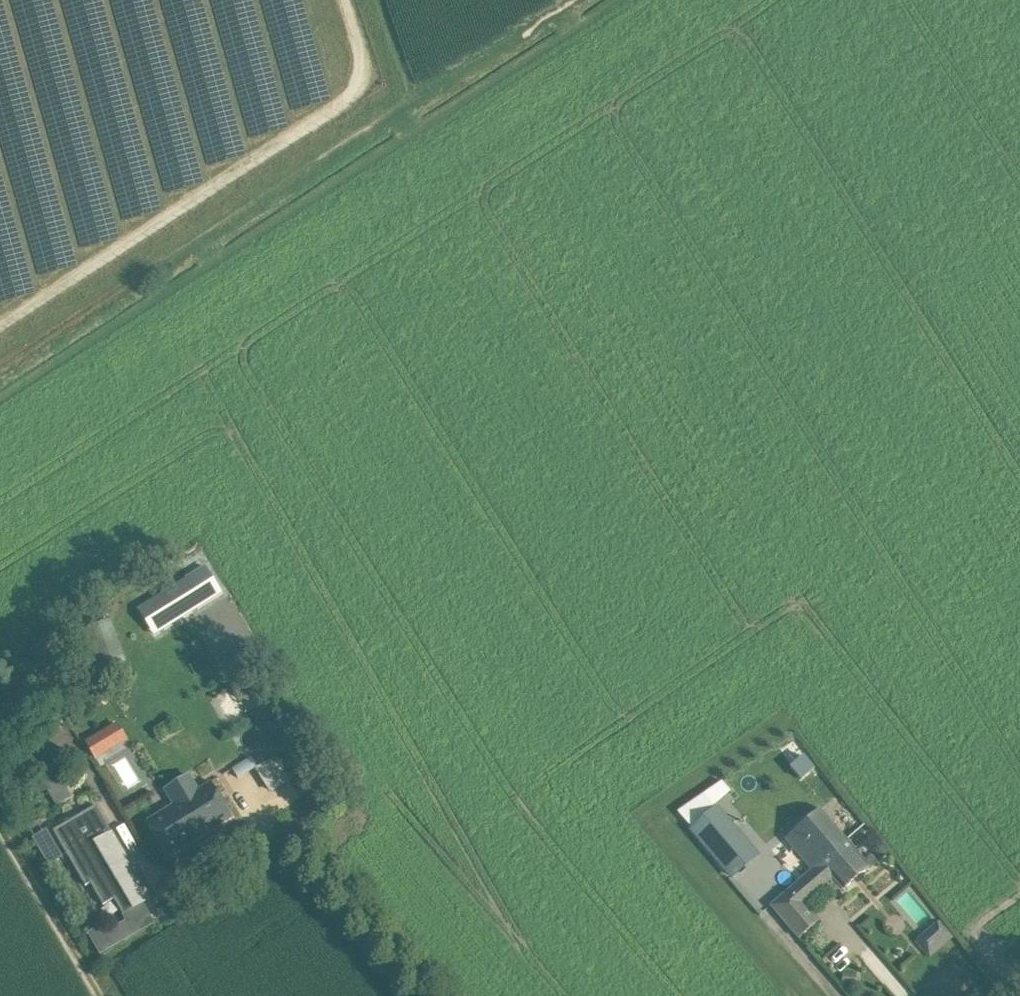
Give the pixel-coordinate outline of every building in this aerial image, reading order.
[(169,625),(221,592),(205,567),(153,599),(169,625)] [(146,742),(127,754),(137,769),(155,757),(146,742)] [(800,777),(817,769),(809,753),(793,761),(800,777)] [(276,755),(257,767),(272,792),(291,780),(276,755)] [(252,756),(233,767),(239,776),(257,765),(252,756)] [(92,789),(85,776),(75,781),(82,794),(92,789)] [(231,816),(221,799),(211,783),(148,821),(168,855),(231,816)] [(717,804),(689,828),(719,864),(747,839),(717,804)] [(123,914),(150,899),(96,805),(54,830),(69,856),(73,853),(80,866),(76,868),(86,886),(91,883),(103,905),(114,899),(123,914)] [(813,869),(820,863),(847,840),(820,809),(786,838),(813,869)] [(813,869),(771,905),(799,938),(816,923),(801,906),(834,878),(843,889),(870,867),(847,840),(820,863),(813,869)] [(101,925),(88,933),(100,954),(113,946),(105,932),(101,925)] [(924,935),(916,941),(930,956),(937,950),(924,935)]
